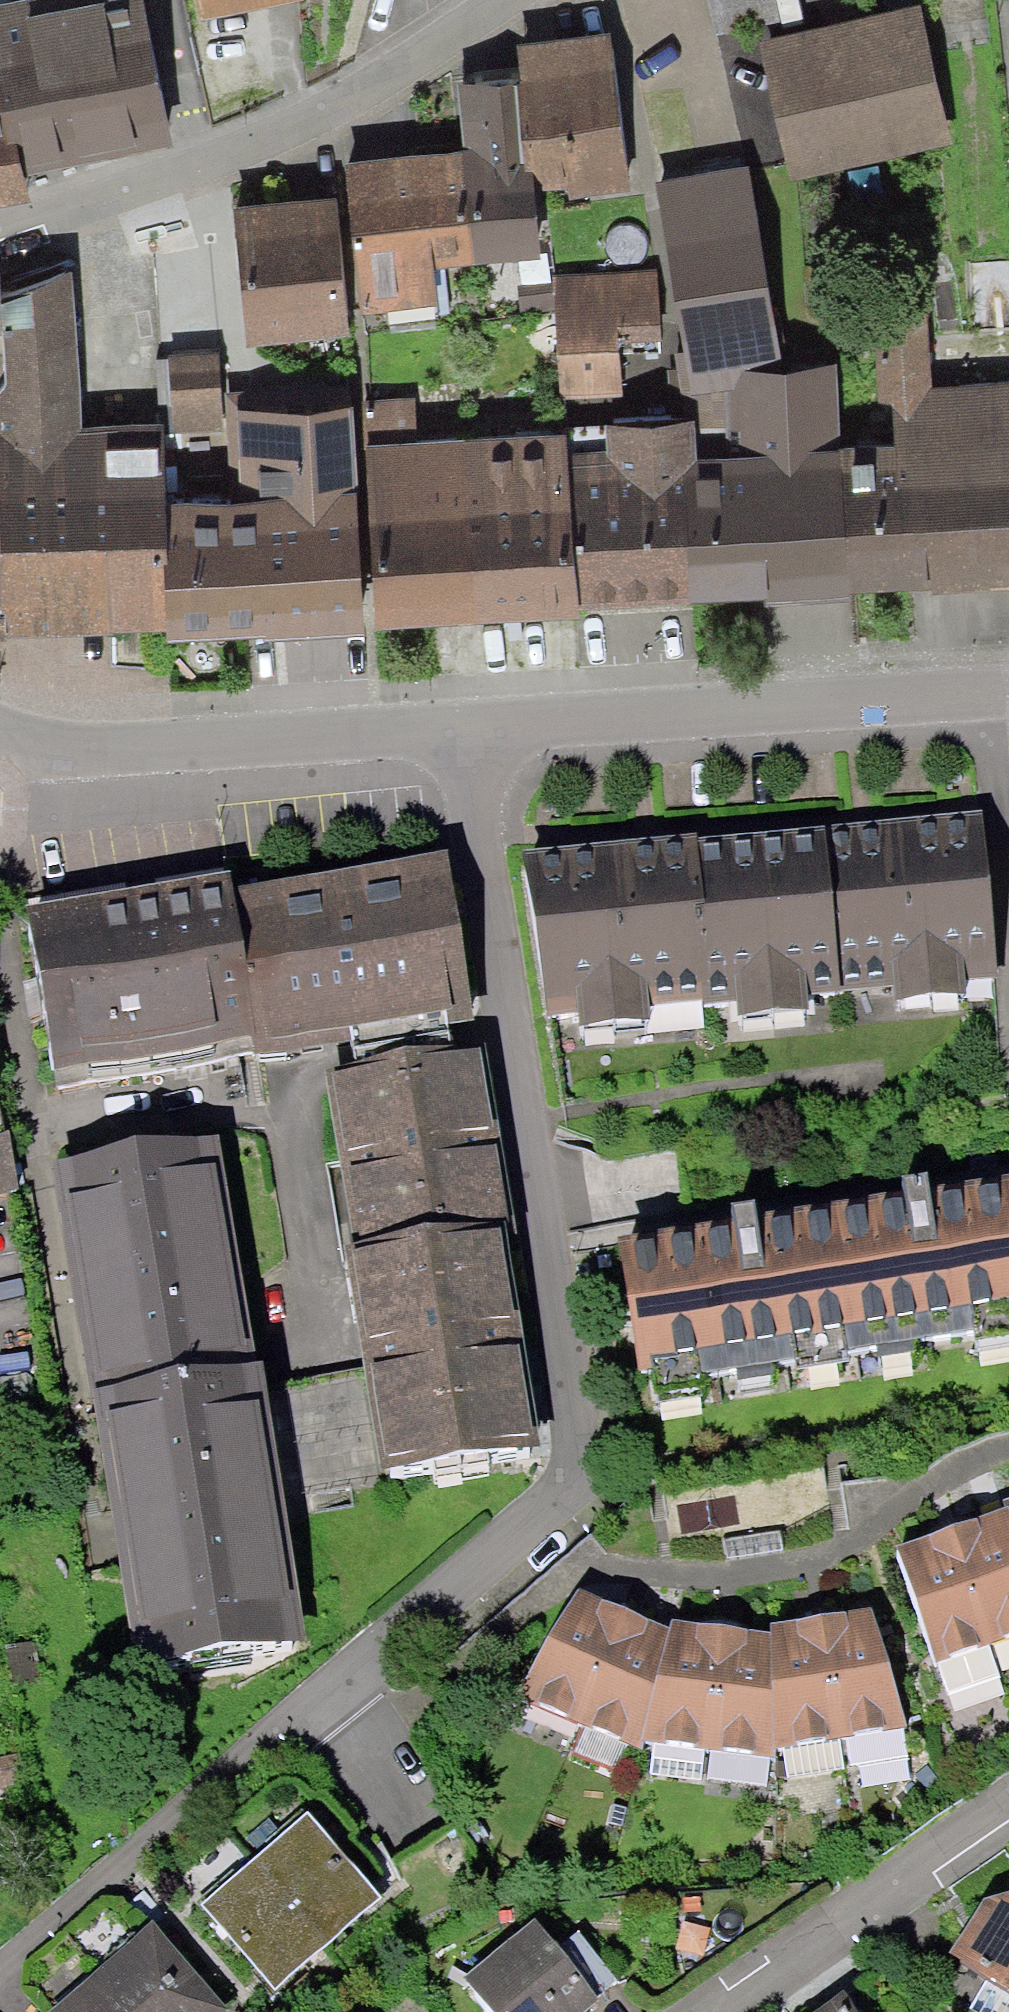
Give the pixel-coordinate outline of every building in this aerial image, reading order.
[(48,138),(182,97),(152,0),(35,0),(8,8),(48,138)] [(720,40),(787,30),(782,0),(714,0),(720,40)] [(935,10),(771,41),(796,178),(961,147),(935,10)] [(537,71),(555,205),(645,193),(623,32),(534,44),(537,71)] [(485,146),(499,253),(561,245),(555,205),(537,71),(472,76),(485,146)] [(48,189),(26,105),(0,112),(0,202),(48,189)] [(349,164),(354,204),(368,306),(504,288),(501,267),(499,253),(485,146),(349,164)] [(656,183),(688,373),(781,358),(750,167),(656,183)] [(342,204),(234,219),(250,346),(356,333),(342,204)] [(86,268),(12,278),(17,428),(21,449),(107,448),(86,268)] [(658,271),(554,276),(560,400),(623,397),(620,345),(661,344),(658,271)] [(12,278),(0,282),(0,430),(17,428),(12,278)] [(847,597),(1008,588),(1008,384),(931,388),(926,300),(872,303),(878,406),(892,405),(894,447),(842,450),(847,597)] [(685,481),(688,602),(847,597),(842,450),(840,369),(732,372),(733,390),(735,461),(698,462),(698,481),(685,481)] [(198,477),(201,618),(366,616),(356,407),(234,408),(235,477),(198,477)] [(568,452),(577,612),(689,607),(688,602),(685,481),(698,481),(698,462),(696,422),(605,426),(606,450),(568,452)] [(365,446),(376,630),(578,619),(577,612),(568,452),(567,434),(365,446)] [(198,446),(107,448),(21,449),(27,621),(201,618),(198,477),(198,446)] [(0,505),(0,626),(20,626),(18,505),(0,505)] [(817,983),(1008,963),(1008,832),(801,855),(817,983)] [(801,855),(536,883),(550,1012),(817,983),(801,855)] [(446,882),(232,916),(255,1056),(469,1022),(446,882)] [(230,901),(29,934),(54,1088),(255,1056),(232,916),(230,901)] [(324,1069),(348,1249),(505,1224),(510,1225),(485,1047),(324,1069)] [(51,1161),(93,1389),(258,1361),(217,1135),(51,1161)] [(836,1217),(860,1356),(1008,1335),(1008,1189),(836,1217)] [(836,1217),(638,1250),(660,1394),(860,1356),(836,1217)] [(367,1367),(382,1464),(539,1440),(505,1224),(348,1249),(367,1367)] [(258,1361),(93,1389),(134,1663),(306,1642),(283,1492),(277,1493),(261,1387),(258,1361)] [(367,1367),(313,1378),(331,1485),(383,1475),(382,1464),(367,1367)] [(313,1378),(261,1387),(277,1493),(283,1492),(331,1485),(313,1378)] [(952,1526),(991,1643),(1008,1638),(1008,1507),(952,1526)] [(952,1526),(897,1545),(936,1662),(991,1643),(952,1526)] [(578,1722),(625,1607),(580,1589),(513,1695),(578,1722)] [(872,1606),(821,1614),(843,1737),(907,1728),(872,1606)] [(643,1738),(671,1629),(625,1607),(578,1722),(639,1750),(643,1738)] [(843,1737),(821,1614),(770,1622),(771,1629),(776,1747),(843,1737)] [(708,1751),(724,1623),(674,1619),(671,1629),(643,1738),(708,1751)] [(771,1629),(724,1623),(708,1751),(776,1759),(776,1747),(771,1629)] [(318,1828),(264,1870),(345,1959),(399,1908),(318,1828)] [(214,1923),(285,2006),(345,1959),(264,1870),(214,1923)] [(948,1952),(1008,1989),(1008,1884),(988,1892),(948,1952)] [(120,1975),(156,2011),(244,2011),(248,2009),(171,1931),(120,1975)] [(503,2011),(603,2011),(552,1945),(489,1993),(503,2011)] [(120,1975),(77,2011),(156,2011),(120,1975)] [(845,1990),(813,2011),(860,2011),(845,1990)]
